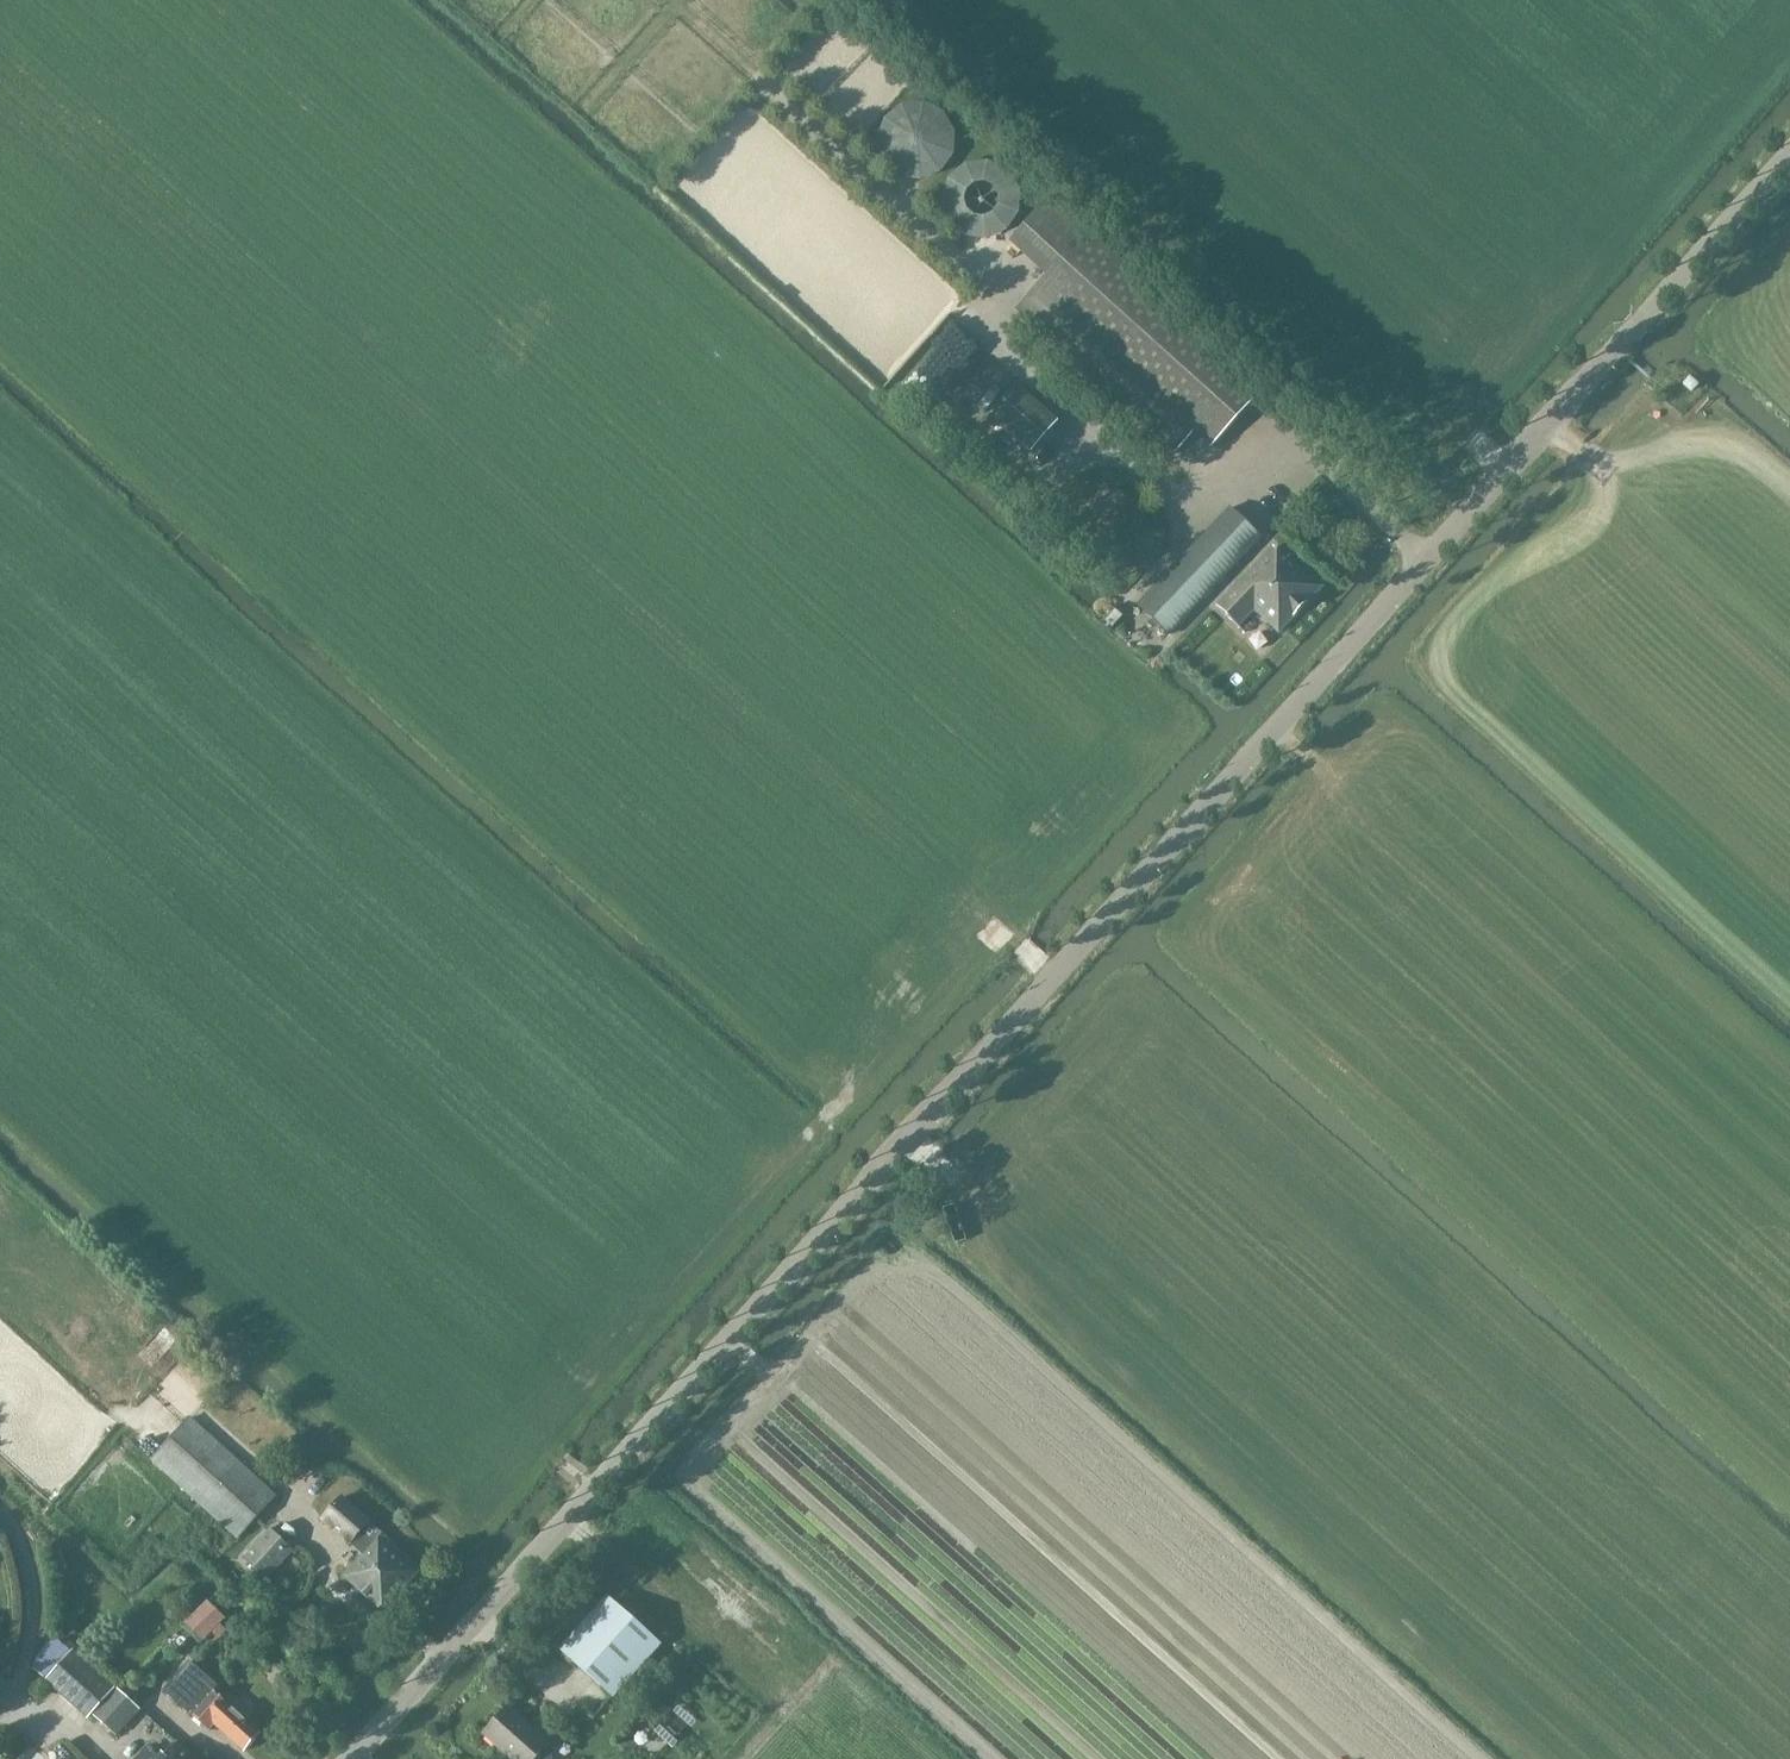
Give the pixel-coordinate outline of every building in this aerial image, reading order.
[(1052,265),(1014,308),(1175,453),(1194,432),(1211,448),(1263,390),(1049,197),(1017,234),(1052,265)] [(890,360),(905,371),(913,360),(899,349),(890,360)] [(916,358),(909,385),(935,391),(942,364),(916,358)] [(1030,452),(1058,421),(1021,388),(993,419),(1030,452)] [(1169,635),(1261,538),(1230,508),(1137,605),(1169,635)] [(1278,633),(1322,587),(1290,556),(1286,560),(1273,547),(1217,606),(1238,626),(1254,610),(1278,633)] [(1327,804),(1313,822),(1321,828),(1335,810),(1327,804)] [(152,1461),(236,1538),(257,1516),(276,1496),(191,1418),(152,1461)] [(341,1498),(322,1519),(362,1555),(343,1576),(379,1608),(390,1596),(394,1599),(421,1568),(341,1498)] [(292,1549),(270,1531),(244,1559),(266,1579),(292,1549)] [(613,1698),(661,1644),(607,1596),(560,1650),(613,1698)] [(177,1626),(196,1610),(188,1601),(170,1618),(177,1626)] [(210,1632),(224,1618),(207,1601),(193,1615),(210,1632)] [(115,1737),(140,1710),(117,1690),(116,1692),(72,1652),(46,1680),(89,1720),(92,1716),(115,1737)] [(189,1662),(164,1690),(173,1699),(202,1724),(208,1718),(245,1751),(260,1733),(213,1690),(216,1686),(189,1662)] [(550,1753),(545,1748),(555,1737),(540,1723),(533,1731),(507,1708),(484,1734),(513,1758),(553,1758),(550,1753)] [(29,1749),(38,1758),(64,1758),(43,1736),(29,1749)] [(177,1742),(165,1755),(160,1751),(157,1755),(145,1744),(131,1758),(196,1758),(177,1742)]
